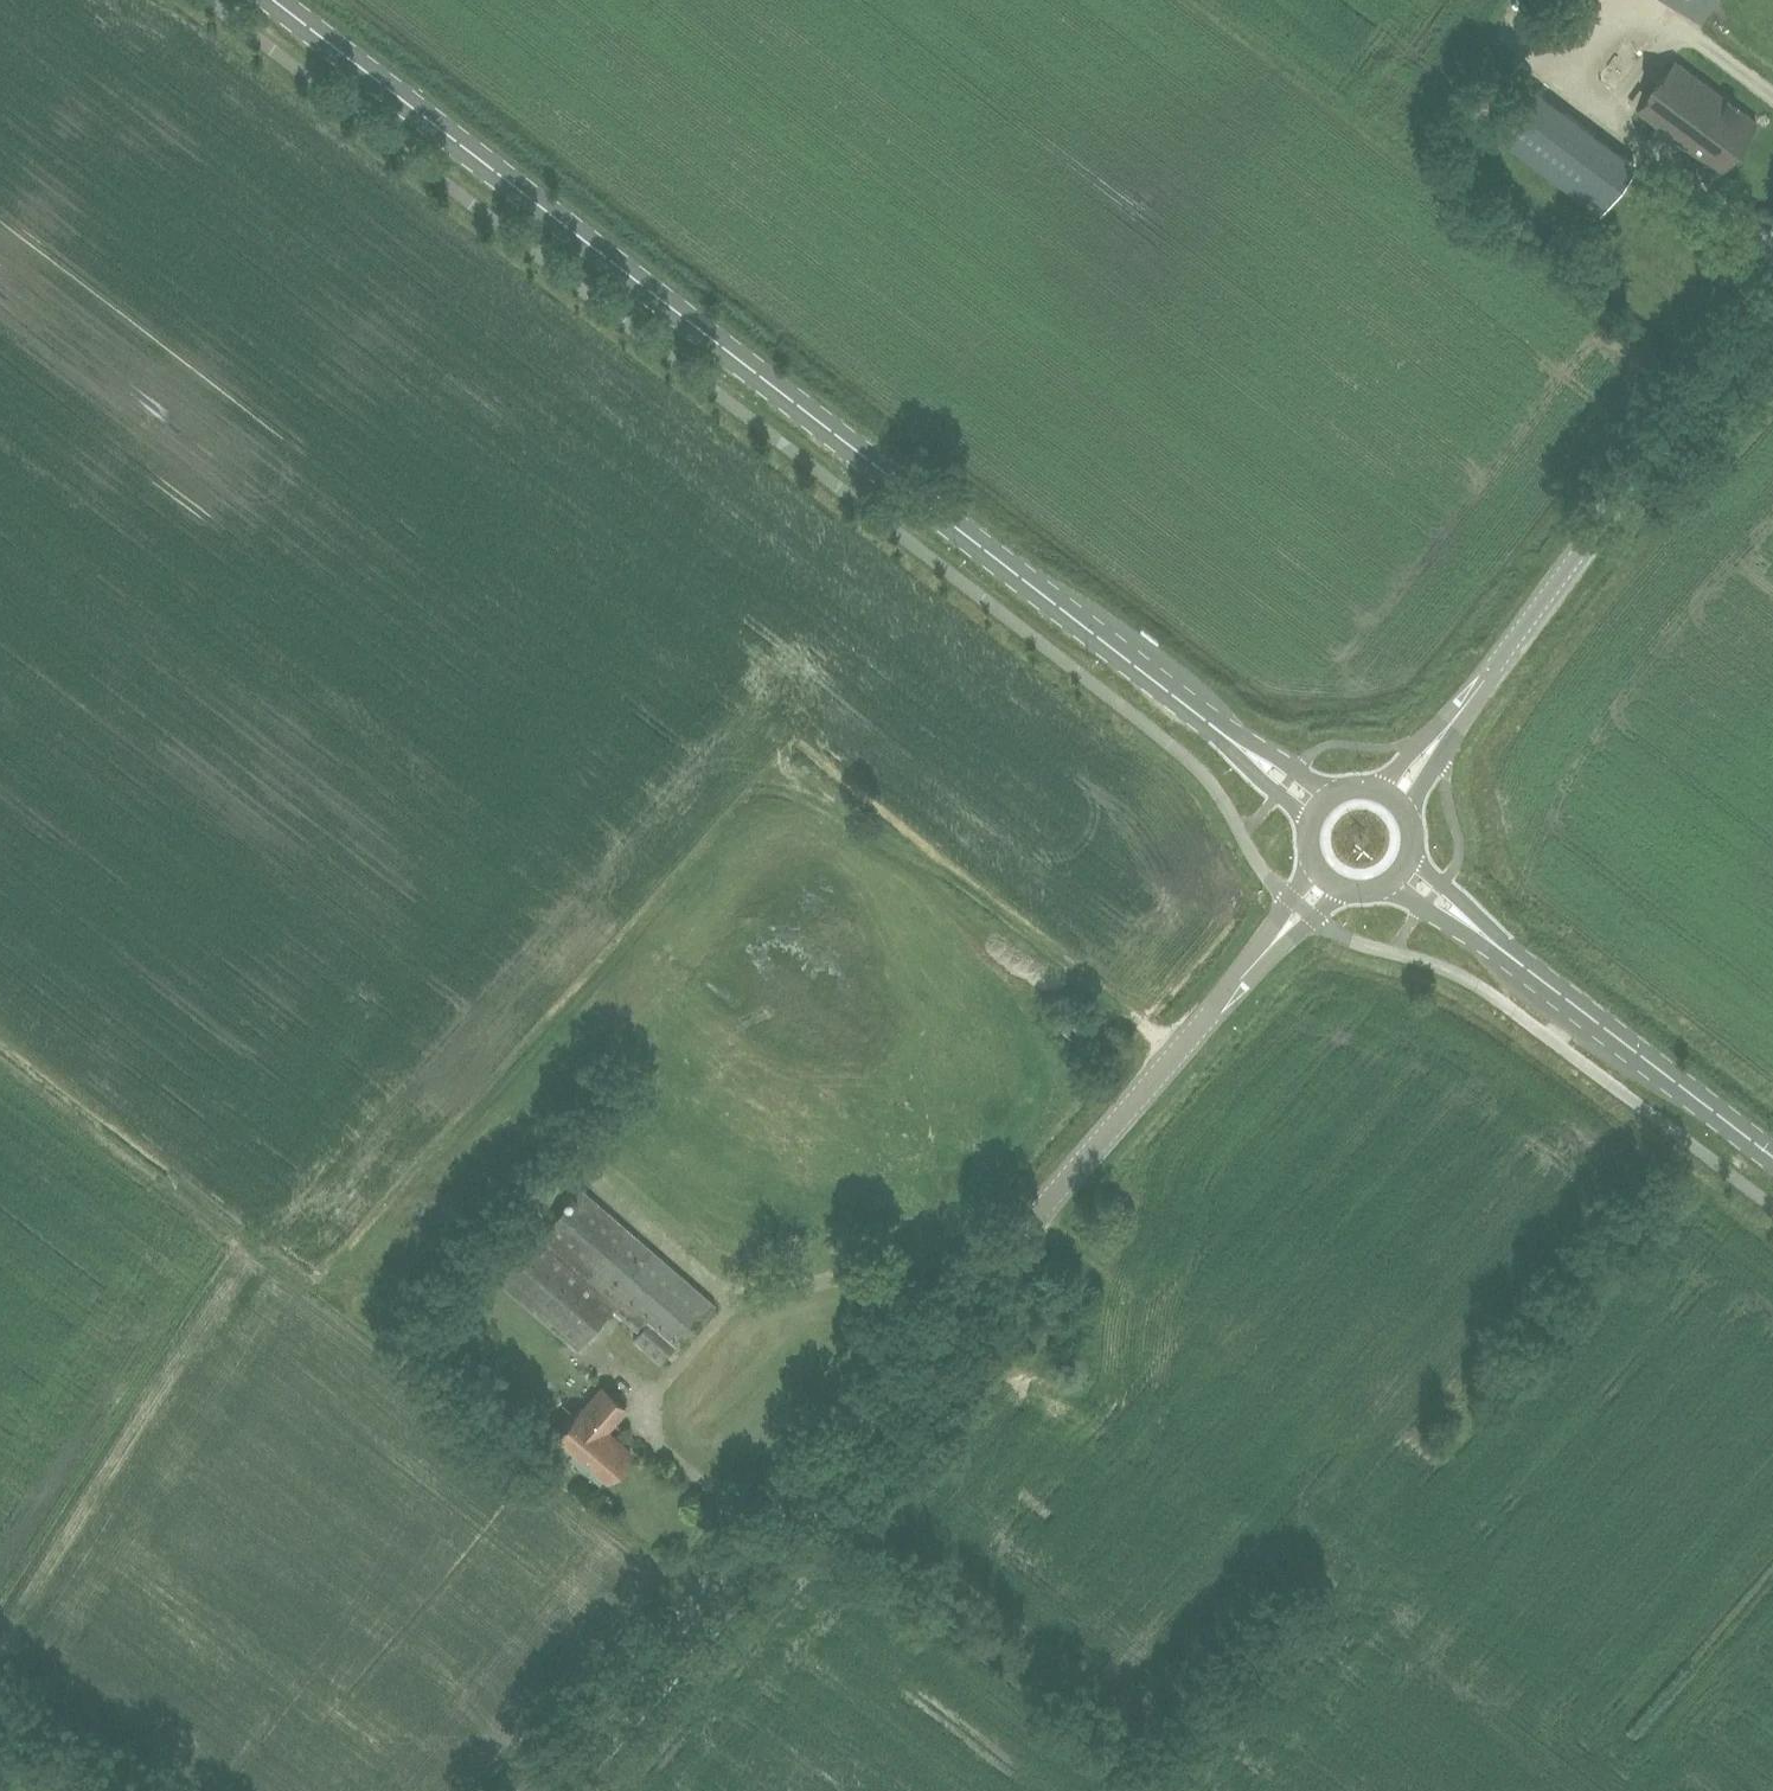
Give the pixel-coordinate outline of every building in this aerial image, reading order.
[(1699,18),(1713,0),(1675,0),(1699,18)] [(1719,171),(1756,121),(1674,60),(1637,110),(1719,171)] [(1545,171),(1580,124),(1524,83),(1489,129),(1545,171)] [(1617,151),(1582,197),(1601,212),(1636,165),(1617,151)] [(676,1349),(715,1303),(580,1187),(541,1232),(534,1226),(514,1249),(522,1256),(500,1281),(577,1347),(612,1306),(640,1331),(634,1338),(660,1361),(673,1347),(676,1349)] [(607,1479),(631,1452),(606,1430),(626,1407),(602,1386),(583,1409),(581,1408),(558,1435),(607,1479)]
